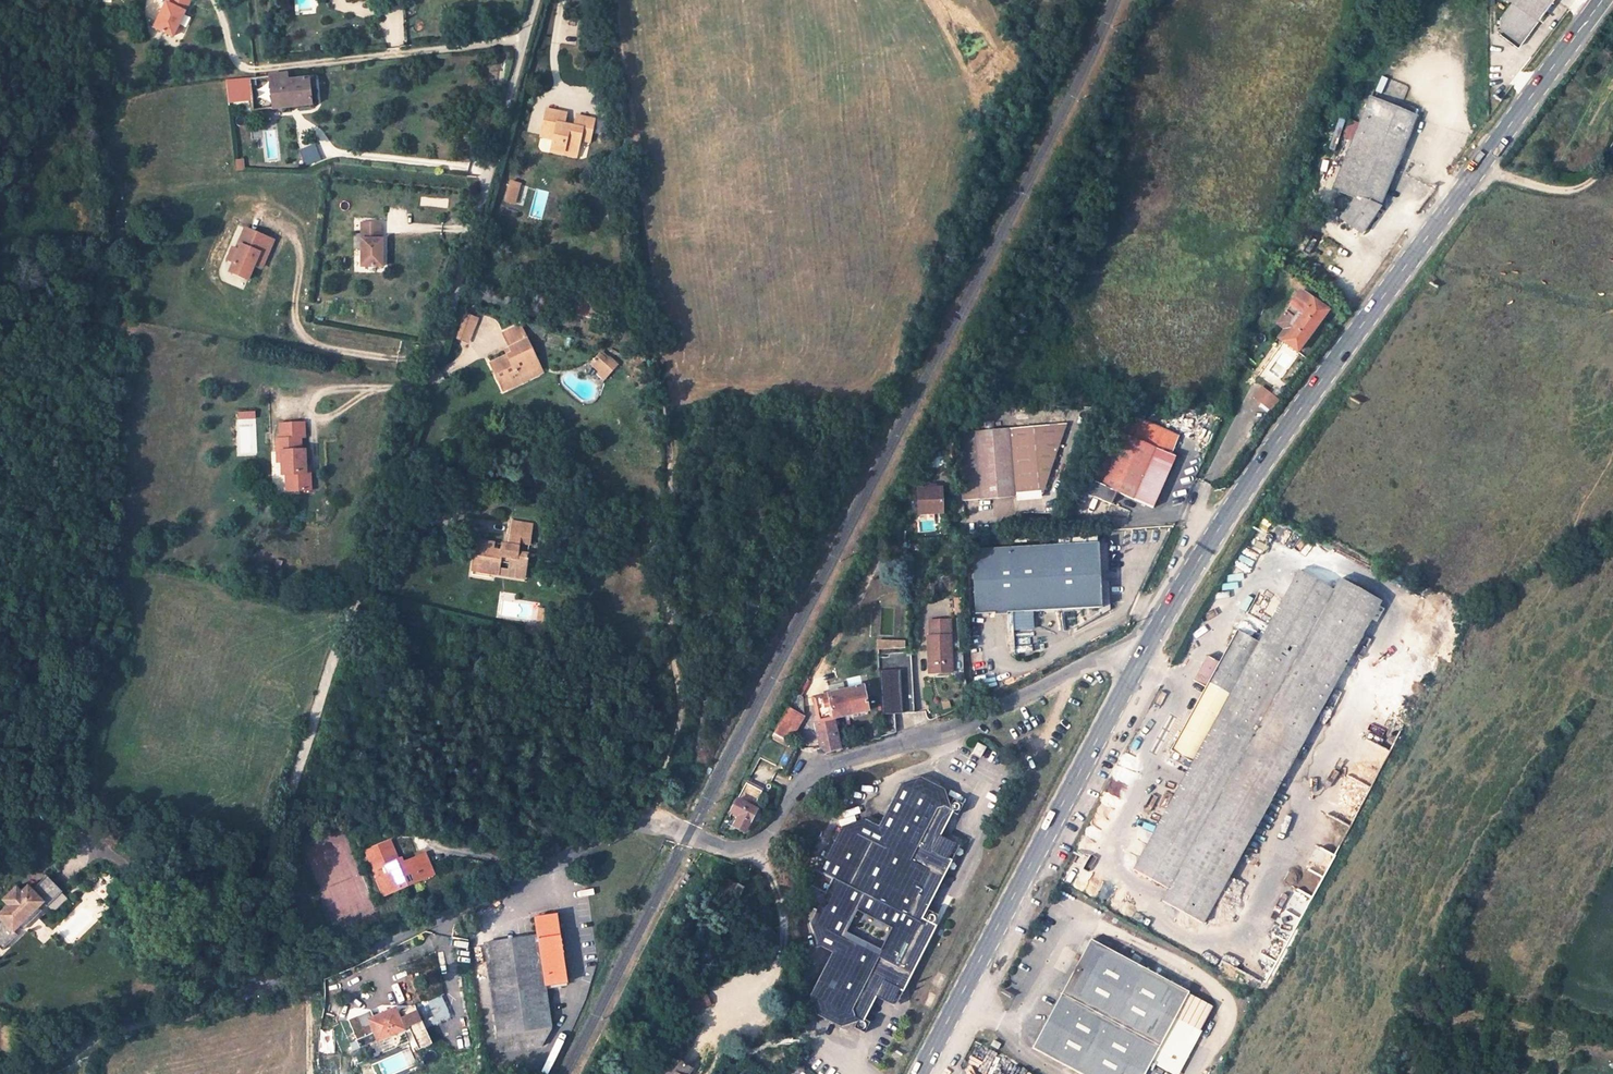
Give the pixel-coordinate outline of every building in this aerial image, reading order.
[(163,4),(161,3),(149,27),(167,36),(186,0),(165,0),(163,4)] [(1512,0),(1499,18),(1501,34),(1516,46),(1536,19),(1512,0)] [(1512,0),(1536,19),(1550,0),(1511,0),(1512,0)] [(268,74),(272,108),(312,103),(309,78),(288,81),(287,72),(276,73),(268,74)] [(252,110),(272,108),(268,74),(247,77),(252,110)] [(1355,197),(1340,218),(1359,232),(1378,205),(1414,117),(1368,98),(1358,124),(1365,127),(1340,190),(1355,197)] [(566,115),(547,110),(542,131),(555,134),(551,151),(550,155),(575,162),(576,155),(581,137),(591,139),(595,123),(576,118),(574,128),(563,126),(566,115)] [(299,150),(303,166),(318,162),(313,146),(299,150)] [(1415,177),(1420,165),(1403,158),(1397,170),(1415,177)] [(510,181),(504,201),(515,204),(520,184),(510,181)] [(379,239),(379,223),(361,223),(361,266),(381,267),(382,239),(379,239)] [(243,247),(232,273),(250,281),(256,265),(259,259),(266,262),(275,242),(245,229),(238,245),(243,247)] [(266,262),(259,259),(256,265),(264,268),(266,262)] [(612,303),(574,295),(570,312),(608,320),(612,303)] [(1292,327),(1282,341),(1296,352),(1327,310),(1312,299),(1305,308),(1302,306),(1288,324),(1292,327)] [(461,312),(452,336),(470,343),(479,318),(461,312)] [(519,380),(541,370),(522,330),(503,339),(513,359),(493,368),(505,393),(521,386),(519,380)] [(601,351),(590,364),(606,378),(617,365),(601,351)] [(541,370),(519,380),(521,386),(544,376),(541,370)] [(1261,386),(1252,397),(1266,409),(1275,398),(1261,386)] [(255,455),(253,410),(236,411),(237,455),(255,455)] [(1032,426),(1011,427),(1015,496),(1042,495),(1069,423),(1069,421),(1032,420),(1032,426)] [(305,437),(304,422),(280,424),(281,439),(277,439),(278,463),(282,463),(282,474),(287,474),(288,490),(312,488),(310,463),(307,463),(306,449),(302,449),(301,437),(305,437)] [(1015,496),(1011,427),(962,431),(962,438),(963,499),(1015,496)] [(1172,455),(1107,427),(1078,489),(1096,498),(1101,485),(1148,506),(1172,455)] [(282,463),(278,463),(280,490),(288,490),(287,474),(282,474),(282,463)] [(913,515),(939,514),(938,485),(912,486),(913,515)] [(1221,494),(1216,490),(1213,496),(1218,499),(1221,494)] [(476,570),(502,575),(504,563),(512,564),(511,570),(529,573),(532,555),(523,554),(524,544),(533,545),(536,525),(516,522),(512,546),(507,544),(505,552),(497,551),(499,544),(480,541),(476,570)] [(1098,543),(975,549),(977,614),(1101,608),(1098,543)] [(642,545),(634,546),(634,562),(643,561),(642,545)] [(528,579),(529,573),(511,570),(512,564),(504,563),(502,575),(528,579)] [(1226,880),(1379,601),(1340,579),(1334,590),(1298,571),(1259,643),(1236,630),(1220,661),(1207,654),(1194,680),(1206,686),(1171,749),(1193,762),(1134,868),(1169,888),(1163,901),(1202,923),(1223,885),(1228,888),(1231,883),(1226,880)] [(549,610),(540,608),(537,626),(525,624),(523,634),(544,639),(549,610)] [(937,670),(946,670),(952,670),(948,617),(927,618),(927,629),(925,629),(928,671),(937,670)] [(1268,619),(1264,617),(1258,626),(1263,629),(1268,619)] [(876,653),(877,653),(905,651),(904,643),(875,642),(876,653)] [(882,736),(898,731),(896,712),(914,710),(910,651),(905,651),(877,653),(882,736)] [(848,684),(850,692),(863,689),(861,681),(848,684)] [(812,700),(818,723),(833,719),(868,712),(863,689),(850,692),(812,700)] [(774,733),(791,742),(803,716),(786,708),(779,723),(774,733)] [(814,723),(819,740),(838,737),(833,719),(818,723),(814,723)] [(838,737),(819,740),(821,748),(826,755),(841,750),(838,737)] [(981,742),(973,738),(968,751),(976,755),(981,742)] [(945,787),(920,775),(901,780),(880,824),(865,817),(842,826),(822,868),(828,870),(821,885),(828,888),(813,920),(814,923),(818,941),(832,947),(809,993),(814,1009),(837,1020),(856,1016),(869,989),(878,972),(899,983),(928,923),(917,917),(945,860),(927,850),(935,833),(948,807),(945,787)] [(746,785),(733,810),(742,815),(737,825),(748,831),(752,823),(757,825),(761,815),(757,813),(759,808),(755,806),(760,793),(746,785)] [(935,833),(927,850),(945,860),(953,843),(935,833)] [(389,842),(366,852),(384,895),(435,875),(425,852),(402,861),(400,856),(396,858),(389,842)] [(745,885),(723,875),(717,888),(739,898),(745,885)] [(13,885),(4,893),(10,900),(0,908),(0,914),(1,915),(0,916),(0,946),(1,948),(18,935),(13,929),(42,906),(47,912),(67,897),(50,876),(33,890),(29,885),(26,887),(19,893),(13,885)] [(553,913),(534,917),(536,935),(484,943),(500,1053),(541,1047),(551,1028),(544,985),(563,984),(553,913)] [(1090,939),(1033,1048),(1082,1073),(1144,1073),(1150,1063),(1151,1062),(1168,1071),(1178,1053),(1160,1044),(1187,993),(1188,991),(1090,939)] [(878,972),(869,989),(891,1000),(899,983),(878,972)] [(1168,1071),(1174,1073),(1178,1073),(1201,1030),(1200,1030),(1212,1007),(1187,993),(1160,1044),(1178,1053),(1168,1071)] [(398,1018),(402,1029),(407,1026),(418,1050),(431,1044),(414,1006),(401,1012),(402,1016),(398,1018)] [(369,1021),(373,1019),(370,1010),(348,1020),(357,1040),(374,1033),(369,1021)] [(398,1018),(394,1010),(373,1019),(369,1021),(374,1033),(377,1041),(402,1030),(402,1029),(398,1018)] [(999,1044),(992,1041),(989,1047),(996,1050),(999,1044)] [(668,1057),(657,1073),(698,1073),(668,1057)] [(1144,1073),(1161,1073),(1163,1070),(1150,1063),(1144,1073)]
